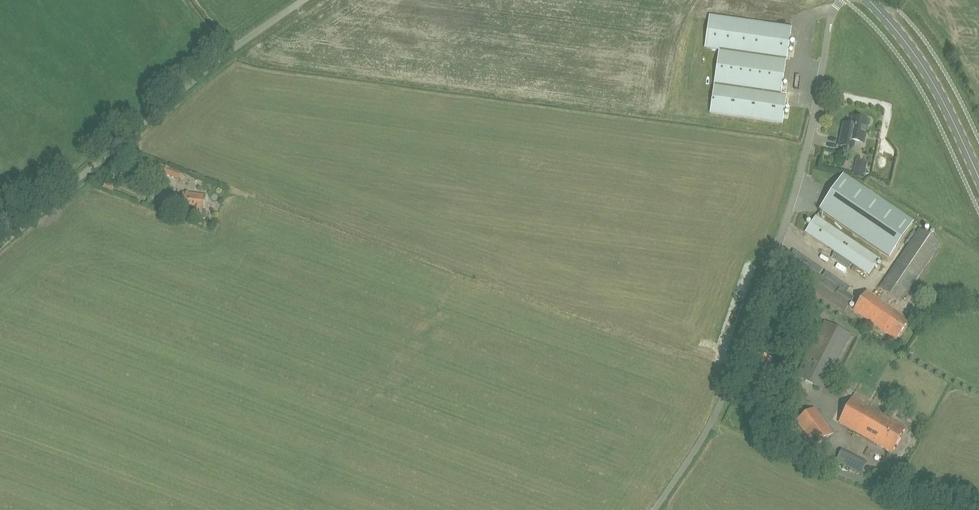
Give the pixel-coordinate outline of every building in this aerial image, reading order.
[(791,27),(631,4),(626,41),(681,49),(676,78),(643,73),(639,103),(782,123),(787,94),(781,93),(791,27)] [(868,121),(852,118),(850,130),(843,128),(839,146),(853,149),(854,142),(863,144),(868,121)] [(154,163),(151,169),(157,171),(154,179),(164,183),(167,175),(177,179),(179,173),(154,163)] [(844,174),(820,209),(889,256),(913,221),(844,174)] [(116,184),(106,180),(103,189),(113,192),(116,184)] [(207,211),(203,211),(204,194),(183,192),(181,209),(192,210),(192,216),(201,217),(201,218),(206,218),(207,211)] [(817,215),(806,230),(869,273),(880,258),(817,215)] [(879,287),(902,302),(942,243),(920,227),(879,287)] [(791,275),(844,311),(854,297),(800,261),(791,275)] [(896,340),(909,320),(867,291),(854,311),(896,340)] [(823,390),(852,335),(824,320),(795,375),(823,390)] [(891,452),(905,428),(853,398),(839,422),(891,452)] [(816,446),(833,434),(814,408),(798,421),(816,446)] [(867,463),(854,457),(850,467),(862,473),(867,463)]
